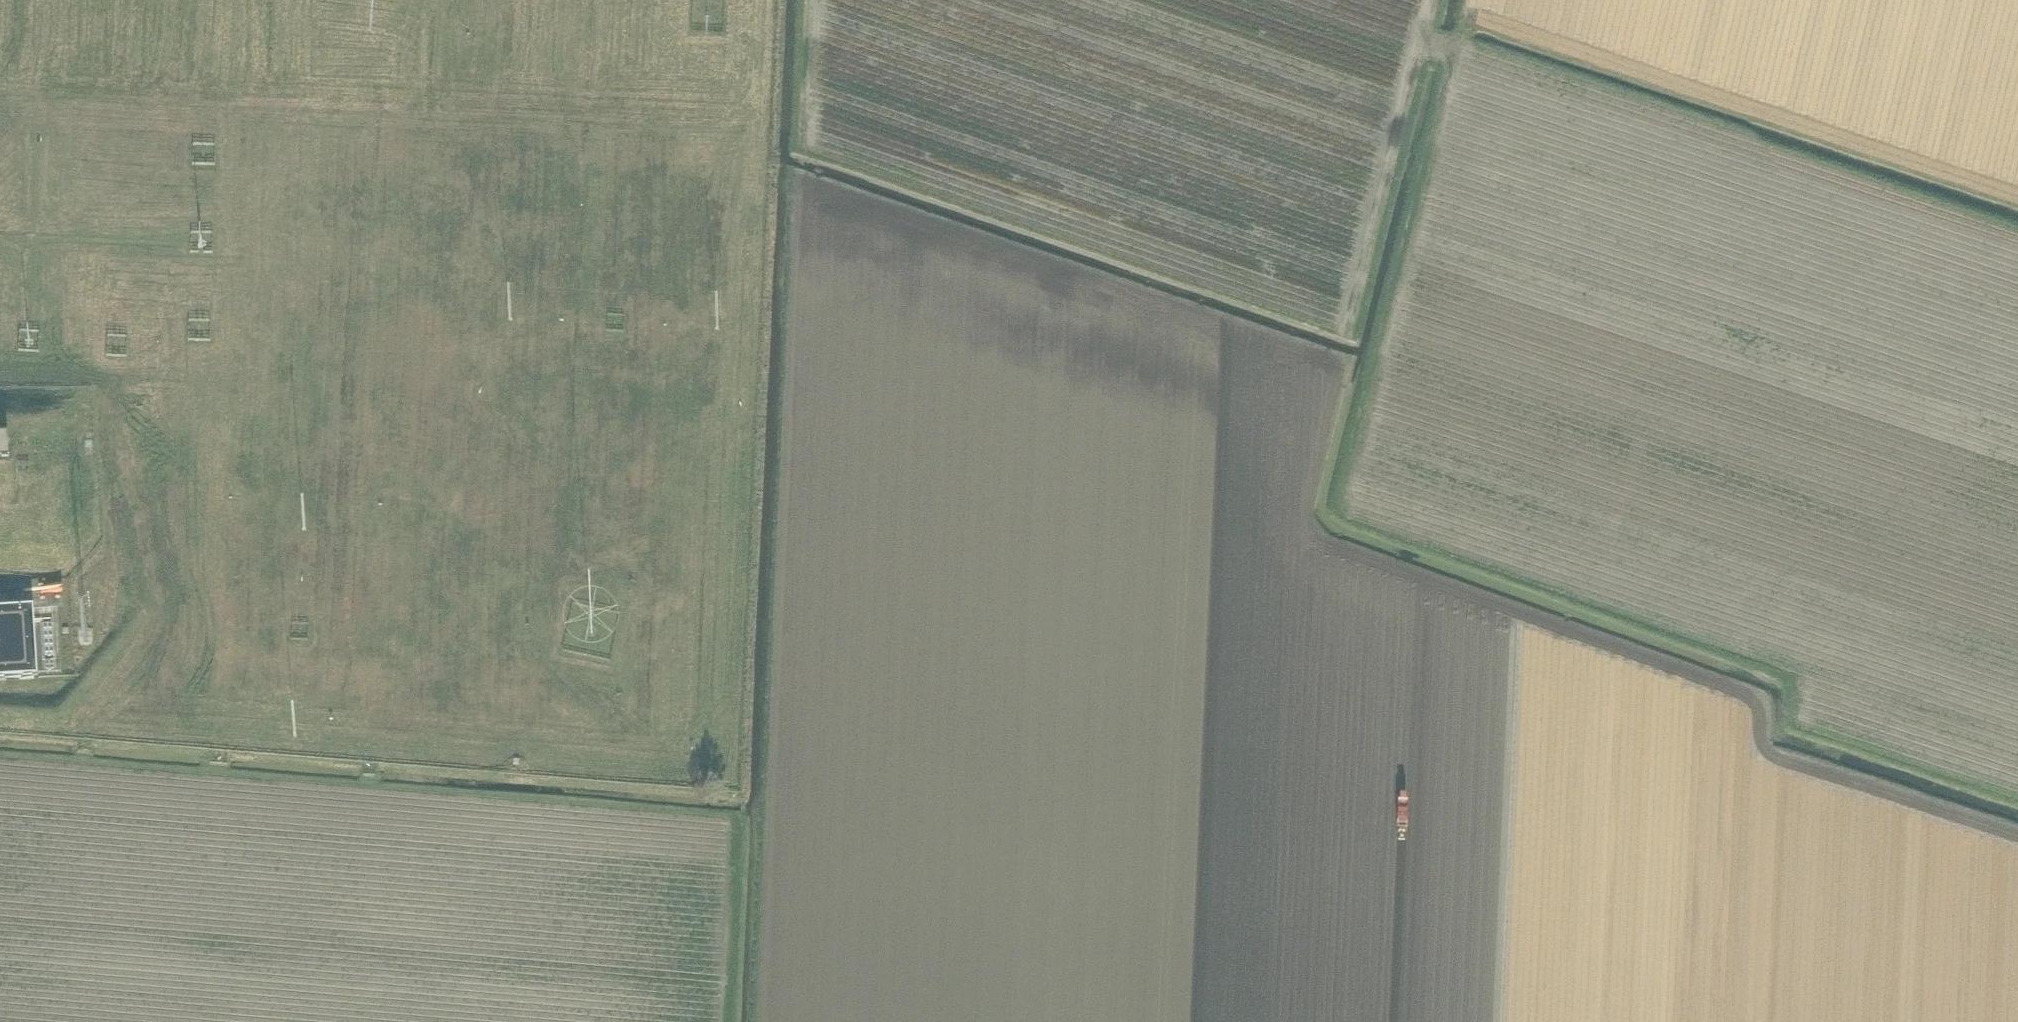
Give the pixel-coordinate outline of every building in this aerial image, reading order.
[(10,456),(8,434),(0,434),(0,457),(10,456)] [(41,675),(41,670),(36,607),(0,609),(0,678),(41,675)]
